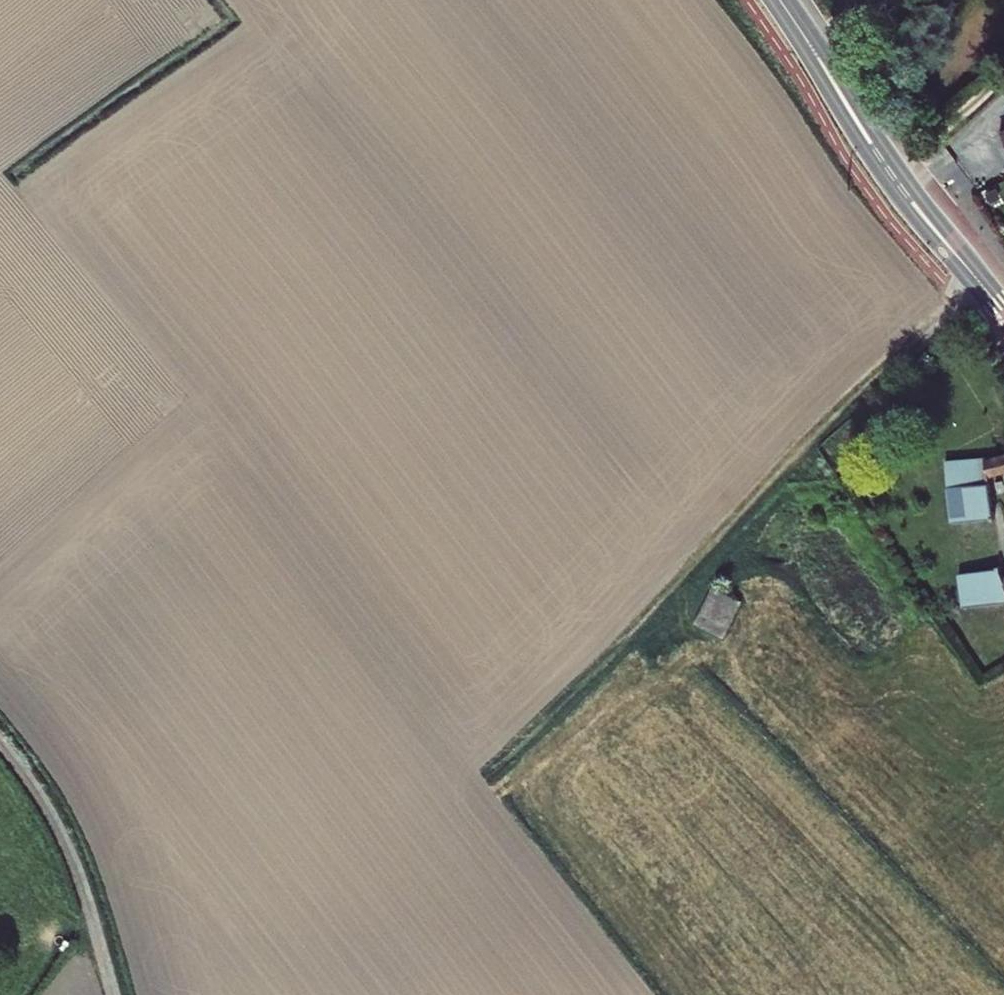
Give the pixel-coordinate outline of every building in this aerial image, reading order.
[(956,468),(965,566),(1001,560),(994,489),(1003,485),(1003,452),(956,468)] [(1003,597),(1003,572),(1003,565),(960,572),(966,603),(1003,597)] [(700,622),(731,633),(744,596),(713,585),(700,622)]
